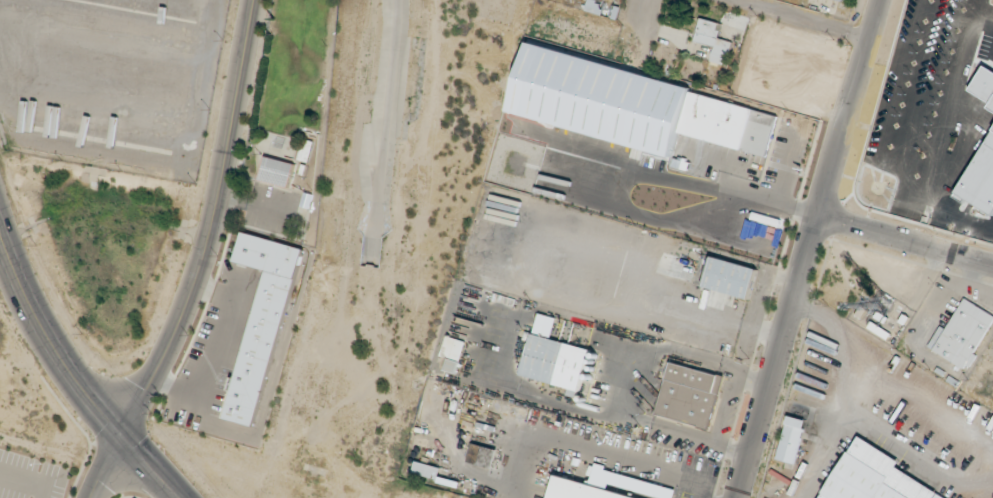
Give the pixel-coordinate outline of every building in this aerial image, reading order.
[(620,11),(596,0),(589,0),(585,9),(615,22),(620,11)] [(709,60),(726,65),(733,41),(720,38),(723,24),(701,17),(694,42),(713,47),(709,60)] [(773,98),(778,79),(762,74),(757,93),(773,98)] [(679,134),(767,157),(778,114),(690,91),(679,134)] [(260,179),(289,187),(295,164),(266,157),(260,179)] [(303,248),(243,232),(235,262),(264,269),(224,419),(255,427),(303,248)] [(759,268),(713,254),(703,286),(749,300),(759,268)] [(965,296),(931,349),(964,370),(992,323),(992,314),(965,296)] [(591,349),(551,339),(556,318),(537,313),(521,375),(568,386),(567,394),(578,397),(591,349)] [(445,370),(456,373),(466,342),(447,336),(442,355),(448,357),(445,370)] [(711,430),(725,376),(669,361),(655,415),(711,430)] [(807,420),(789,415),(777,459),(795,464),(807,420)] [(897,470),(903,462),(858,435),(820,497),(943,497),(897,470)] [(469,461),(493,469),(499,452),(475,444),(469,461)] [(414,471),(437,479),(440,470),(417,462),(414,471)] [(677,488),(595,467),(590,483),(556,474),(550,497),(674,497),(677,488)]
